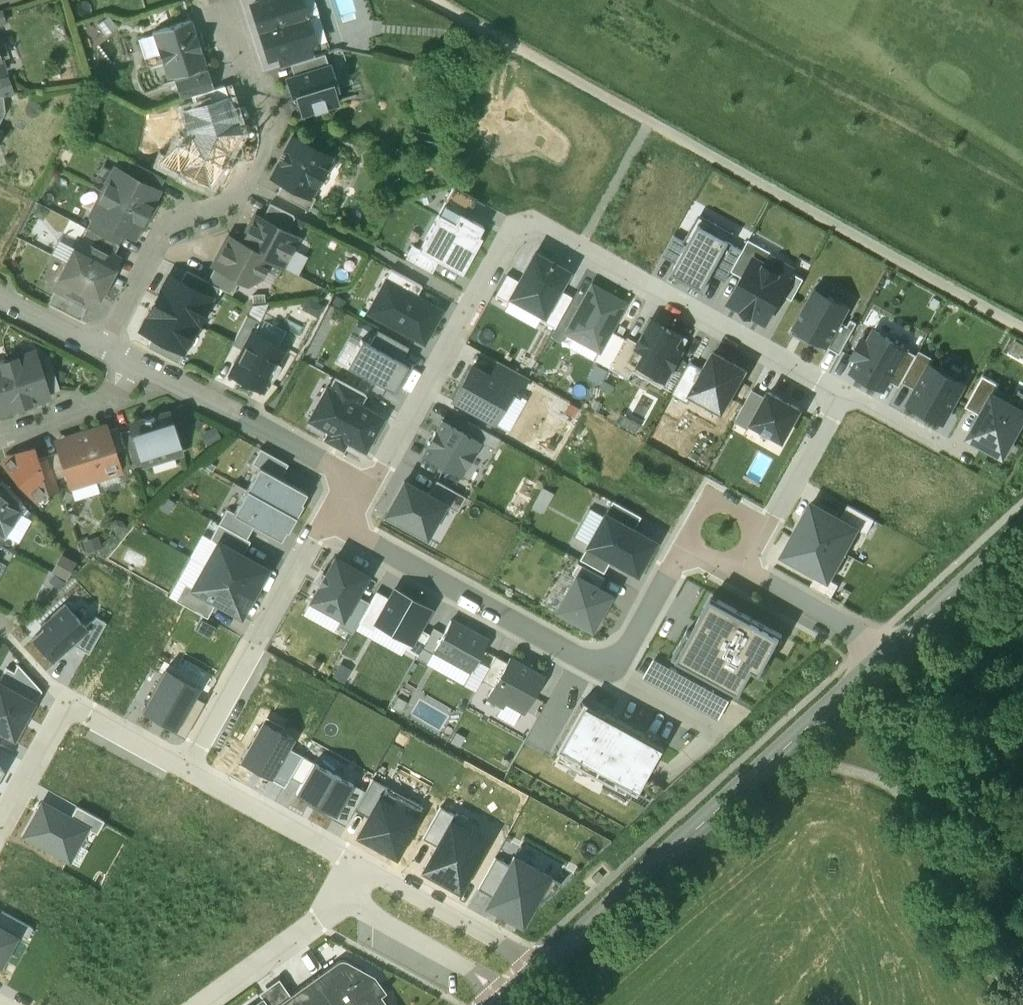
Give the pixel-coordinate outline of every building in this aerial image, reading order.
[(251,5),(260,32),(306,17),(300,0),(267,0),(261,2),(251,5)] [(313,0),(300,0),(306,17),(318,13),(313,0)] [(306,17),(260,32),(269,58),(278,55),(310,45),(314,44),(306,17)] [(206,66),(191,20),(152,33),(167,79),(173,77),(206,66)] [(310,45),(278,55),(282,67),(290,65),(314,57),(310,45)] [(314,57),(290,65),(294,76),(328,65),(324,54),(314,57)] [(294,76),(286,79),(291,96),(295,95),(302,115),(338,104),(333,90),(337,89),(329,65),(328,65),(294,76)] [(206,66),(173,77),(180,99),(213,89),(206,66)] [(0,79),(0,97),(3,96),(12,95),(6,77),(0,79)] [(192,96),(196,108),(229,97),(225,85),(192,96)] [(161,162),(211,188),(242,129),(238,127),(229,97),(196,108),(177,113),(181,124),(161,162)] [(328,157),(294,139),(273,178),(283,183),(309,195),(309,194),(315,183),(317,184),(324,170),(322,169),(328,157)] [(162,178),(134,163),(128,175),(157,190),(162,178)] [(128,175),(115,168),(103,192),(146,214),(158,190),(157,190),(128,175)] [(309,195),(283,183),(277,194),(309,210),(315,198),(309,194),(309,195)] [(444,206),(466,218),(476,201),(454,188),(444,206)] [(146,214),(103,192),(91,216),(94,218),(123,233),(133,238),(146,214)] [(294,217),(269,204),(262,219),(287,232),(294,217)] [(444,206),(419,251),(439,262),(461,275),(482,238),(478,236),(483,228),(466,218),(444,206)] [(240,244),(269,260),(282,266),(297,237),(287,232),(262,219),(254,215),(240,244)] [(665,275),(706,297),(717,277),(733,247),(739,237),(698,215),(683,242),(673,260),(665,275)] [(123,233),(94,218),(88,229),(117,244),(123,233)] [(88,229),(86,229),(81,240),(113,256),(118,245),(117,244),(88,229)] [(664,255),(673,260),(683,242),(674,236),(664,255)] [(269,260),(240,244),(230,238),(226,239),(213,266),(214,267),(239,280),(246,283),(260,278),(269,260)] [(81,240),(79,239),(66,264),(106,284),(118,259),(113,256),(81,240)] [(732,271),(744,277),(759,249),(747,243),(742,251),(732,271)] [(406,260),(432,275),(439,262),(419,251),(413,247),(406,260)] [(733,247),(717,277),(726,281),(732,271),(742,251),(733,247)] [(780,293),(791,273),(794,268),(759,249),(744,277),(730,302),(765,321),(780,293)] [(558,290),(568,272),(535,254),(520,282),(512,296),(545,314),(558,290)] [(106,284),(66,264),(54,289),(55,290),(87,306),(93,309),(106,284)] [(239,280),(214,267),(207,281),(218,287),(232,294),(239,280)] [(391,269),(384,282),(416,299),(423,287),(391,269)] [(212,300),(218,287),(187,272),(180,284),(210,299),(212,300)] [(791,273),(780,293),(793,300),(804,280),(791,273)] [(512,296),(520,282),(508,276),(497,297),(508,303),(512,296)] [(168,278),(155,304),(197,325),(210,299),(180,284),(168,278)] [(368,312),(424,342),(441,312),(416,299),(384,282),(368,312)] [(565,332),(600,351),(626,302),(591,284),(565,332)] [(841,322),(850,307),(814,287),(791,328),(807,336),(804,342),(825,353),(827,349),(841,322)] [(87,306),(55,290),(48,304),(80,321),(87,306)] [(572,297),(558,290),(541,320),(555,328),(572,297)] [(155,304),(142,330),(154,336),(184,351),(197,325),(155,304)] [(247,315),(232,344),(243,349),(252,331),(253,332),(258,321),(247,315)] [(682,351),(676,347),(682,336),(650,319),(637,343),(634,348),(642,353),(632,372),(661,388),(682,351)] [(841,322),(827,349),(839,355),(854,329),(841,322)] [(889,381),(906,349),(909,343),(892,335),(890,338),(875,330),(868,342),(863,339),(853,357),(858,360),(852,371),(884,389),(889,381)] [(253,332),(252,331),(243,349),(230,374),(262,390),(284,348),(253,332)] [(378,331),(370,345),(402,362),(409,348),(378,331)] [(184,351),(154,336),(147,348),(179,364),(185,351),(184,351)] [(609,369),(628,379),(632,372),(642,353),(634,348),(637,343),(627,338),(609,369)] [(347,367),(393,392),(408,366),(402,362),(370,345),(362,341),(347,367)] [(916,355),(906,349),(889,381),(899,387),(901,383),(916,355)] [(934,359),(919,350),(916,355),(901,383),(916,391),(930,365),(934,359)] [(34,352),(8,361),(23,406),(49,398),(47,393),(37,362),(34,352)] [(690,396),(721,413),(744,370),(713,354),(705,370),(690,396)] [(59,389),(49,358),(37,362),(47,393),(59,389)] [(0,363),(0,414),(23,406),(8,361),(0,363)] [(498,362),(488,380),(513,393),(520,397),(530,379),(498,362)] [(687,403),(690,396),(705,370),(690,362),(673,395),(687,403)] [(916,391),(909,404),(943,423),(965,384),(930,365),(916,391)] [(488,380),(469,369),(452,400),(496,424),(513,393),(488,380)] [(982,376),(965,407),(981,416),(996,389),(999,384),(982,376)] [(366,396),(335,380),(329,390),(361,407),(366,396)] [(349,444),(364,452),(383,418),(361,407),(329,390),(325,387),(306,422),(328,433),(349,444)] [(996,389),(981,416),(970,437),(1003,455),(1022,419),(1022,412),(1013,406),(1016,399),(996,389)] [(752,390),(735,421),(749,429),(752,424),(766,398),(752,390)] [(752,424),(783,440),(800,409),(769,392),(766,398),(752,424)] [(168,414),(154,418),(154,417),(144,421),(130,426),(132,430),(143,464),(181,452),(168,414)] [(429,446),(423,457),(460,477),(466,466),(467,467),(474,454),(473,453),(479,442),(463,434),(442,422),(436,433),(434,432),(427,445),(429,446)] [(469,423),(463,434),(479,442),(495,451),(501,441),(469,423)] [(120,434),(118,428),(107,432),(114,454),(126,451),(120,434)] [(106,430),(90,435),(89,431),(80,434),(95,480),(120,472),(114,454),(107,432),(106,430)] [(143,464),(132,430),(120,434),(126,451),(131,468),(143,464)] [(349,444),(328,433),(322,444),(343,455),(349,444)] [(80,434),(72,437),(74,440),(57,446),(59,453),(66,476),(70,488),(95,480),(80,434)] [(33,449),(8,457),(2,463),(34,499),(45,490),(46,489),(36,460),(33,449)] [(258,467),(279,479),(287,465),(260,450),(252,464),(258,467)] [(66,476),(59,453),(48,457),(55,479),(66,476)] [(48,457),(36,460),(46,489),(45,490),(46,495),(59,491),(55,479),(48,457)] [(258,467),(245,491),(295,518),(308,495),(279,479),(258,467)] [(2,481),(0,484),(0,495),(4,499),(1,502),(17,512),(22,503),(2,481)] [(436,482),(428,496),(444,505),(458,512),(466,498),(436,482)] [(386,515),(426,537),(444,505),(428,496),(404,483),(386,515)] [(295,518),(245,491),(233,513),(253,524),(282,540),(295,518)] [(4,535),(17,512),(1,502),(4,499),(0,495),(0,533),(4,535)] [(641,518),(612,502),(605,516),(633,532),(641,518)] [(811,504),(798,528),(843,552),(856,528),(840,520),(811,504)] [(840,520),(856,528),(867,534),(874,520),(848,506),(840,520)] [(245,540),(253,524),(233,513),(226,510),(218,525),(245,540)] [(604,517),(590,510),(574,537),(588,545),(587,547),(611,560),(636,574),(654,543),(633,532),(605,516),(604,517)] [(245,540),(218,525),(211,539),(218,543),(242,556),(250,542),(245,540)] [(828,580),(843,552),(798,528),(783,555),(817,574),(828,580)] [(205,566),(254,593),(267,570),(242,556),(218,543),(205,566)] [(611,560),(587,547),(580,560),(604,574),(611,560)] [(310,601),(342,618),(354,597),(366,574),(335,556),(310,601)] [(572,575),(576,577),(599,589),(604,579),(578,565),(572,575)] [(254,593),(205,566),(193,588),(192,590),(216,604),(241,617),(254,593)] [(828,580),(817,574),(810,586),(831,598),(838,585),(828,580)] [(557,611),(592,630),(611,595),(599,589),(576,577),(557,611)] [(186,585),(176,603),(208,620),(216,604),(192,590),(193,588),(186,585)] [(390,598),(377,591),(369,605),(359,624),(374,632),(378,625),(376,624),(390,598)] [(390,598),(376,624),(378,625),(410,643),(411,644),(419,630),(430,610),(395,591),(390,598)] [(359,624),(369,605),(354,597),(342,618),(338,625),(354,633),(359,624)] [(672,659),(740,696),(754,671),(762,675),(784,636),(711,597),(694,628),(690,626),(672,659)] [(71,645),(88,630),(85,627),(65,604),(40,626),(43,629),(32,639),(53,662),(71,645)] [(71,645),(88,654),(106,623),(96,618),(85,627),(88,630),(71,645)] [(434,652),(471,672),(488,642),(451,622),(444,634),(434,652)] [(429,636),(418,656),(416,659),(427,665),(434,652),(444,634),(433,628),(429,636)] [(429,636),(419,630),(411,644),(410,643),(406,650),(418,656),(429,636)] [(494,689),(508,664),(496,658),(482,682),(494,689)] [(543,678),(510,660),(508,664),(494,689),(489,698),(503,706),(506,701),(524,712),(543,678)] [(31,701),(39,688),(17,666),(13,673),(7,669),(0,680),(0,684),(31,701)] [(142,712),(176,730),(179,725),(194,696),(199,688),(166,669),(142,712)] [(16,742),(24,726),(21,724),(33,702),(31,701),(0,684),(0,734),(16,742)] [(194,696),(179,725),(189,731),(205,702),(194,696)] [(603,715),(583,703),(556,752),(577,763),(575,766),(614,787),(615,786),(636,797),(662,748),(642,737),(644,733),(605,712),(603,715)] [(271,777),(289,746),(294,737),(265,720),(242,761),(271,777)] [(271,777),(285,785),(303,754),(289,746),(271,777)] [(336,815),(352,784),(313,764),(296,795),(336,815)] [(356,809),(366,814),(376,795),(382,784),(373,779),(356,809)] [(352,784),(336,815),(348,821),(364,790),(352,784)] [(396,859),(418,818),(376,795),(366,814),(354,836),(396,859)] [(70,819),(42,804),(24,837),(79,867),(88,851),(78,846),(87,829),(70,819)] [(97,835),(104,823),(76,807),(70,819),(87,829),(97,835)] [(440,807),(422,839),(437,847),(450,822),(454,815),(440,807)] [(450,822),(437,847),(423,872),(459,891),(486,842),(450,822)] [(549,876),(513,857),(508,866),(491,897),(486,907),(522,927),(549,876)] [(478,890),(491,897),(508,866),(495,859),(478,890)] [(15,937),(26,942),(33,929),(3,913),(0,919),(0,929),(15,937)] [(15,937),(0,929),(0,965),(15,937)] [(380,997),(385,993),(374,977),(355,966),(342,960),(335,964),(292,994),(280,977),(259,993),(262,997),(252,1004),(387,1004),(380,997)]
